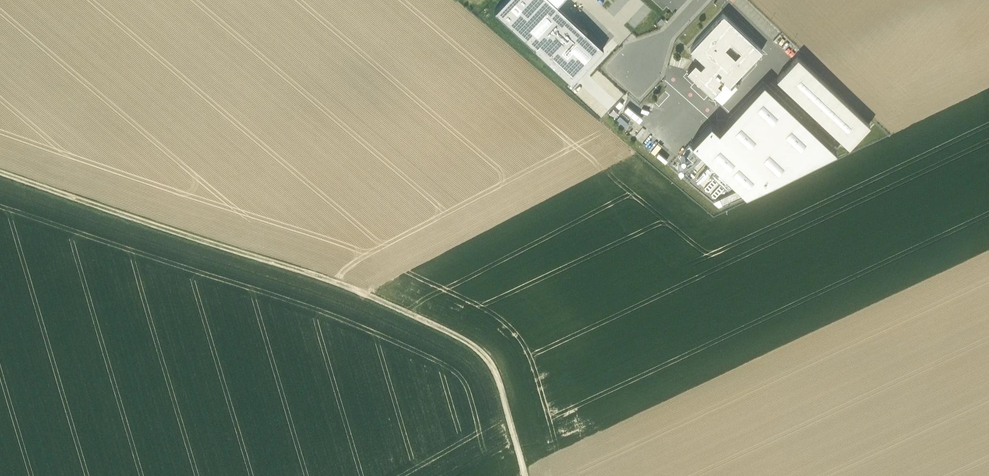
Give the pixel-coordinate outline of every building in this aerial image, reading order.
[(553,0),(502,0),(494,9),(572,81),(603,47),(553,0)] [(762,50),(723,13),(690,47),(705,62),(700,67),(695,62),(687,70),(698,81),(696,83),(698,86),(701,83),(712,94),(721,86),(719,85),(724,80),(729,84),(762,50)] [(797,56),(776,77),(849,146),(870,125),(797,56)] [(836,151),(763,82),(718,129),(710,122),(691,141),(746,194),(836,151)]
